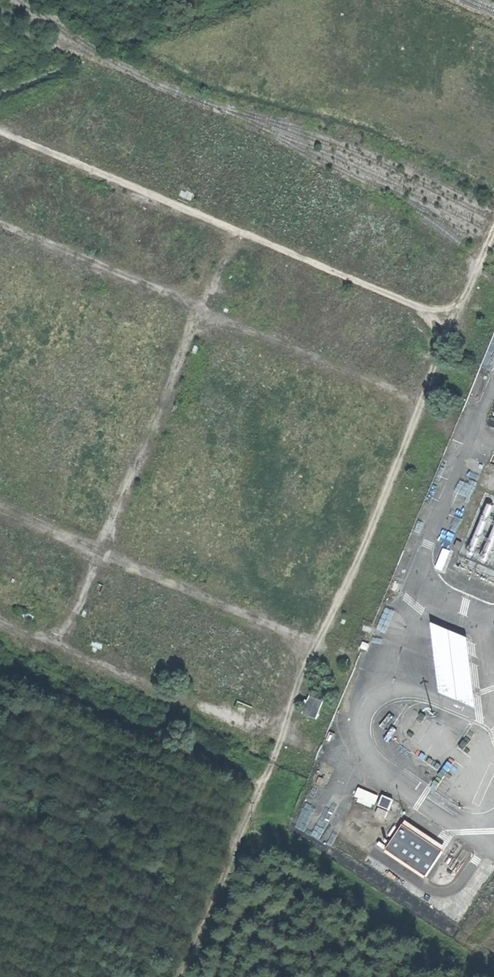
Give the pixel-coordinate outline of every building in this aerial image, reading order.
[(472,552),(493,560),(493,559),(493,501),(492,500),(472,552)] [(446,571),(453,551),(445,548),(438,568),(446,571)] [(481,707),(475,637),(437,621),(444,691),(481,707)] [(305,714),(320,718),(326,699),(310,694),(305,714)] [(377,808),(378,805),(391,809),(395,799),(361,787),(356,800),(377,808)] [(425,878),(443,852),(402,824),(384,850),(425,878)]
